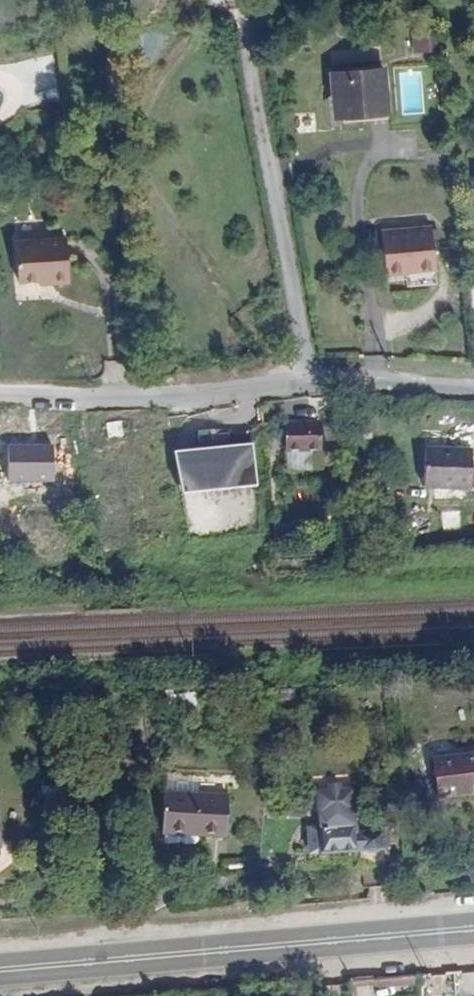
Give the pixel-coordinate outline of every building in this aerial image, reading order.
[(440,52),(439,37),(414,39),(415,54),(440,52)] [(385,110),(381,70),(329,74),(331,97),(339,96),(340,114),(385,110)] [(403,267),(412,266),(413,269),(432,267),(428,224),(378,230),(383,272),(403,270),(403,267)] [(58,283),(59,289),(75,289),(73,242),(26,242),(27,283),(46,283),(58,283)] [(322,411),(322,440),(335,440),(335,410),(322,411)] [(282,416),(283,452),(317,451),(317,415),(282,416)] [(183,499),(260,490),(254,445),(177,455),(183,499)] [(469,489),(471,449),(424,447),(422,486),(469,489)] [(317,472),(317,451),(283,452),(283,473),(317,472)] [(180,708),(179,695),(166,696),(167,709),(180,708)] [(435,756),(439,795),(473,791),(473,752),(435,756)] [(318,807),(352,807),(354,807),(354,805),(354,797),(351,795),(351,790),(318,791),(318,807)] [(223,836),(224,797),(161,794),(160,833),(223,836)] [(288,814),(288,804),(268,804),(268,814),(288,814)] [(309,824),(310,851),(353,851),(353,824),(352,824),(352,807),(318,807),(318,824),(309,824)] [(363,890),(395,887),(392,838),(360,840),(363,890)]
